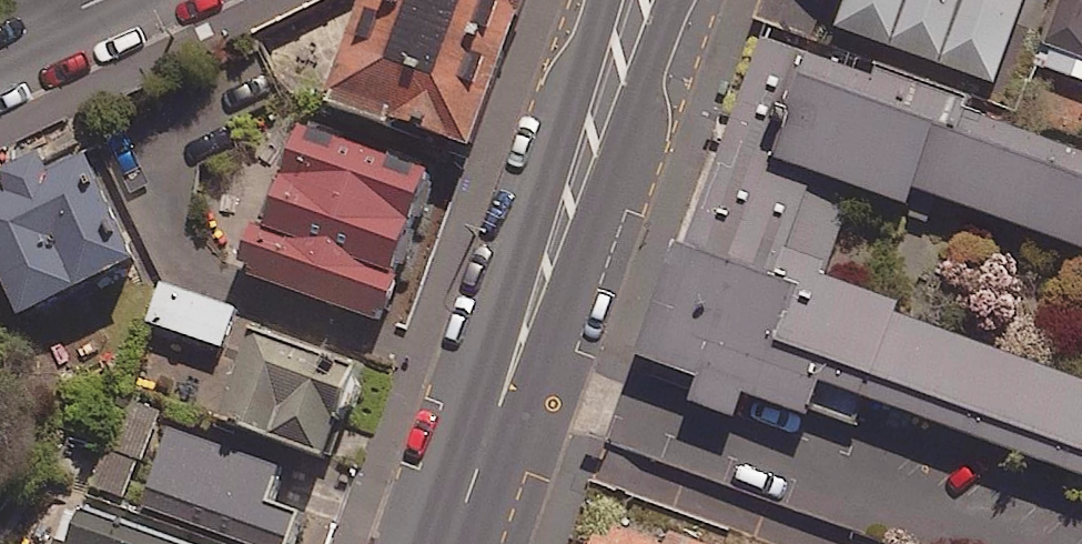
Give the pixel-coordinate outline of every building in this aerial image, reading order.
[(331,109),(472,161),(524,20),(534,24),(543,0),(372,0),(331,109)] [(836,42),(941,80),(950,58),(982,69),(1008,0),(851,0),(836,42)] [(1052,42),(1081,51),(1081,0),(1066,0),(1052,42)] [(775,22),(650,351),(1081,513),(1081,368),(807,273),(840,177),(1081,260),(1081,137),(775,22)] [(429,161),(293,116),(243,270),(378,315),(429,161)] [(17,309),(133,250),(80,146),(46,163),(37,147),(0,166),(0,169),(5,180),(0,182),(0,276),(17,309)] [(231,311),(169,290),(158,320),(221,342),(231,311)] [(353,365),(248,324),(216,408),(321,448),(353,365)] [(128,495),(159,411),(131,400),(112,451),(100,446),(88,480),(128,495)] [(166,422),(138,501),(260,543),(284,543),(296,510),(264,499),(277,462),(166,422)] [(78,499),(63,543),(209,543),(78,499)] [(587,543),(674,543),(615,520),(607,540),(591,533),(587,543)]
